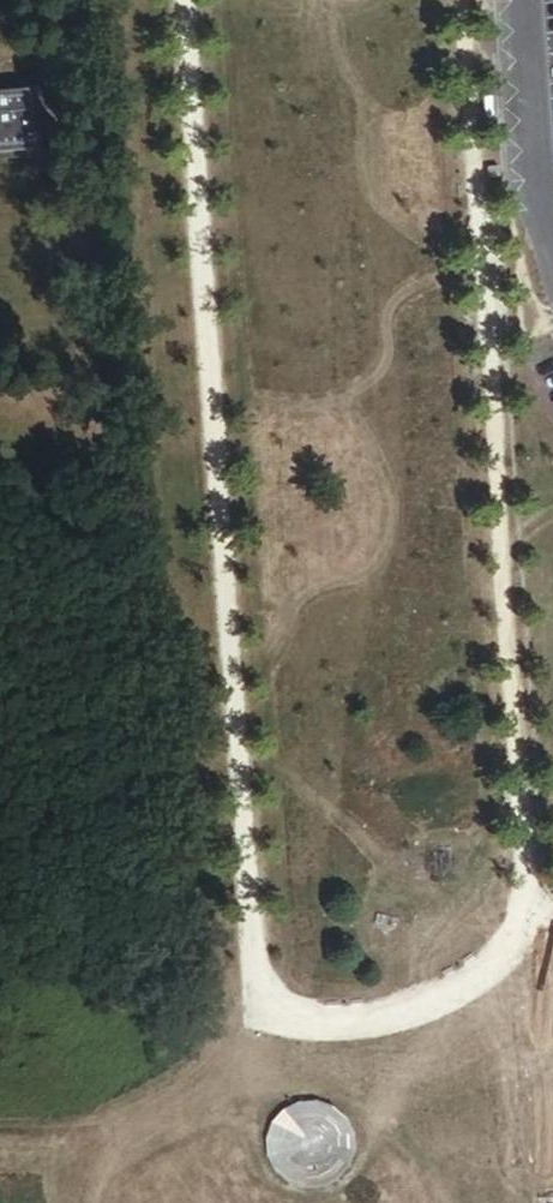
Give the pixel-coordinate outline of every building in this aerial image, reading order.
[(37,147),(32,93),(0,96),(0,151),(37,147)]
